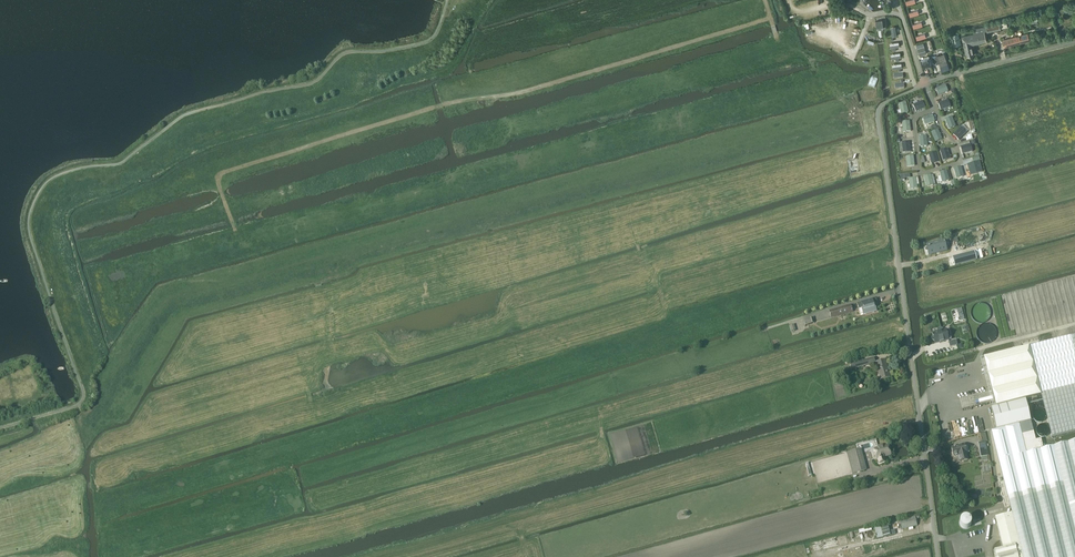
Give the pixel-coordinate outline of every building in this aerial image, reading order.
[(1036,14),(1027,16),(1029,22),(1038,20),(1036,14)] [(987,32),(1000,29),(999,24),(986,27),(986,26),(973,29),(973,34),(962,36),(966,56),(974,55),(972,45),(986,42),(984,31),(987,31),(987,32)] [(961,44),(958,33),(949,35),(951,46),(961,44)] [(1004,47),(1030,41),(1028,33),(1002,40),(1004,47)] [(919,56),(927,53),(923,43),(916,45),(919,56)] [(949,69),(944,54),(932,57),(934,65),(940,63),(942,71),(949,69)] [(929,58),(929,56),(924,57),(925,59),(921,60),(923,68),(931,65),(929,58)] [(945,84),(939,87),(937,88),(936,88),(938,95),(948,91),(945,84)] [(941,110),(951,107),(948,99),(938,103),(941,110)] [(916,112),(926,108),(923,101),(913,105),(916,112)] [(901,114),(908,112),(906,102),(899,104),(901,114)] [(925,124),(935,122),(933,114),(923,117),(925,124)] [(949,129),(956,126),(952,116),(945,119),(949,129)] [(903,132),(911,131),(910,121),(902,122),(903,132)] [(961,127),(953,134),(959,140),(966,132),(961,127)] [(935,142),(942,139),(938,129),(931,132),(935,142)] [(919,137),(920,147),(928,146),(927,136),(919,137)] [(903,153),(910,152),(909,141),(902,142),(903,153)] [(962,154),(973,151),(971,144),(961,147),(962,154)] [(943,161),(950,158),(948,148),(940,150),(943,161)] [(932,164),(939,162),(936,152),(929,154),(932,164)] [(906,156),(907,167),(915,166),(914,156),(906,156)] [(968,164),(971,174),(982,172),(979,162),(968,164)] [(954,168),(956,178),(964,176),(961,166),(954,168)] [(941,177),(938,177),(940,182),(942,182),(950,180),(947,170),(940,172),(941,177)] [(924,177),(926,187),(934,185),(931,175),(924,177)] [(909,179),(910,189),(918,188),(916,178),(909,179)] [(929,247),(928,247),(929,248),(931,254),(946,250),(944,244),(945,244),(945,243),(944,243),(943,240),(930,244),(928,244),(929,247)] [(968,253),(946,258),(948,266),(970,261),(968,253)] [(876,298),(857,304),(859,309),(863,308),(864,313),(869,311),(870,313),(875,311),(874,305),(878,304),(876,298)] [(979,303),(977,304),(975,305),(974,306),(972,308),(971,310),(971,312),(971,314),(971,317),(972,318),(974,320),(976,322),(978,323),(980,323),(982,323),(984,322),(986,321),(988,320),(989,318),(990,316),(991,314),(991,312),(990,310),(989,308),(988,306),(986,305),(984,304),(982,303),(979,303)] [(831,317),(852,310),(851,305),(829,311),(831,317)] [(986,323),(984,323),(982,324),(980,326),(978,328),(977,330),(977,332),(977,334),(977,337),(978,339),(980,340),(982,342),(984,343),(986,343),(989,343),(991,342),(993,341),(995,339),(996,337),(997,335),(997,333),(997,331),(996,328),(995,326),(993,325),(991,324),(989,323),(986,323)] [(949,329),(943,330),(943,329),(942,328),(941,328),(938,328),(938,329),(937,331),(937,332),(932,333),(933,336),(932,337),(932,338),(932,339),(933,340),(934,340),(935,343),(951,339),(949,329)] [(1030,346),(984,357),(996,406),(991,407),(997,429),(991,431),(1009,501),(1010,507),(1011,510),(1012,513),(995,517),(1001,540),(1003,548),(994,550),(996,555),(994,556),(995,556),(1074,556),(1074,441),(1054,446),(1043,449),(1041,439),(1036,440),(1031,421),(1026,398),(1042,395),(1052,437),(1074,431),(1074,335),(1030,346)] [(852,369),(875,362),(874,357),(851,364),(852,369)] [(880,380),(890,377),(885,360),(876,362),(880,380)] [(1040,409),(1038,410),(1035,411),(1034,413),(1033,415),(1034,418),(1035,420),(1037,421),(1039,422),(1042,422),(1044,420),(1045,418),(1046,416),(1046,414),(1044,411),(1043,410),(1040,409)] [(1043,425),(1041,425),(1039,426),(1038,427),(1037,429),(1037,432),(1038,434),(1039,435),(1041,436),(1043,437),(1045,436),(1047,435),(1048,434),(1049,432),(1049,430),(1049,428),(1047,426),(1045,425),(1043,425)] [(981,457),(988,456),(987,449),(989,448),(988,442),(986,443),(986,442),(988,441),(985,431),(980,433),(982,443),(978,443),(981,457)] [(884,456),(891,454),(888,445),(882,446),(882,444),(878,445),(878,447),(874,448),(877,458),(878,458),(880,464),(886,462),(884,456)] [(951,447),(954,456),(958,455),(960,462),(968,460),(966,453),(969,452),(967,446),(965,446),(964,444),(951,447)] [(853,474),(865,470),(860,449),(847,452),(853,474)] [(901,529),(917,525),(915,517),(899,521),(901,529)] [(889,531),(887,523),(874,526),(877,539),(896,534),(894,530),(889,531)]
